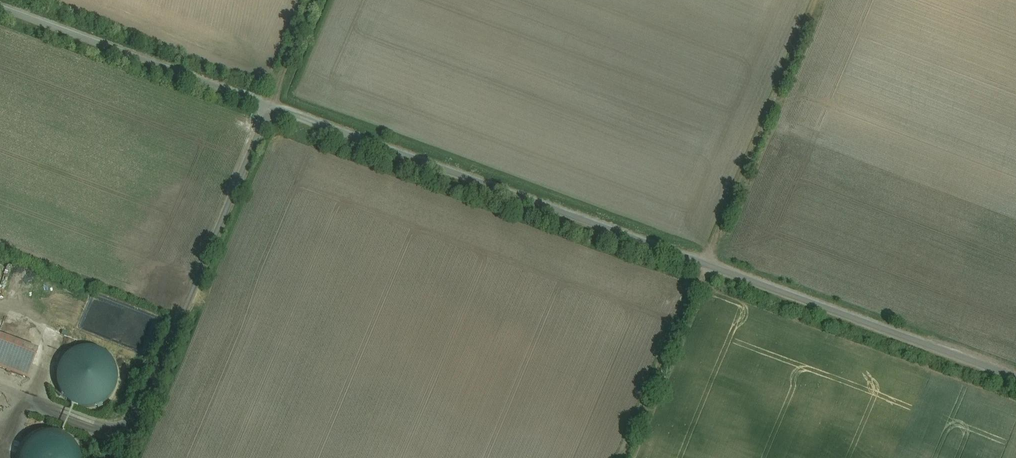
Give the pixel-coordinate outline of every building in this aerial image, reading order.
[(0,342),(0,367),(30,378),(42,349),(3,334),(0,342)] [(103,406),(111,401),(117,393),(121,383),(121,373),(117,363),(111,354),(102,349),(92,346),(81,347),(72,352),(64,359),(60,369),(58,379),(61,389),(66,398),(73,404),(83,408),(93,409),(103,406)] [(84,456),(80,446),(74,438),(65,432),(55,430),(44,431),(35,435),(27,443),(23,452),(22,457),(84,457),(84,456)]
